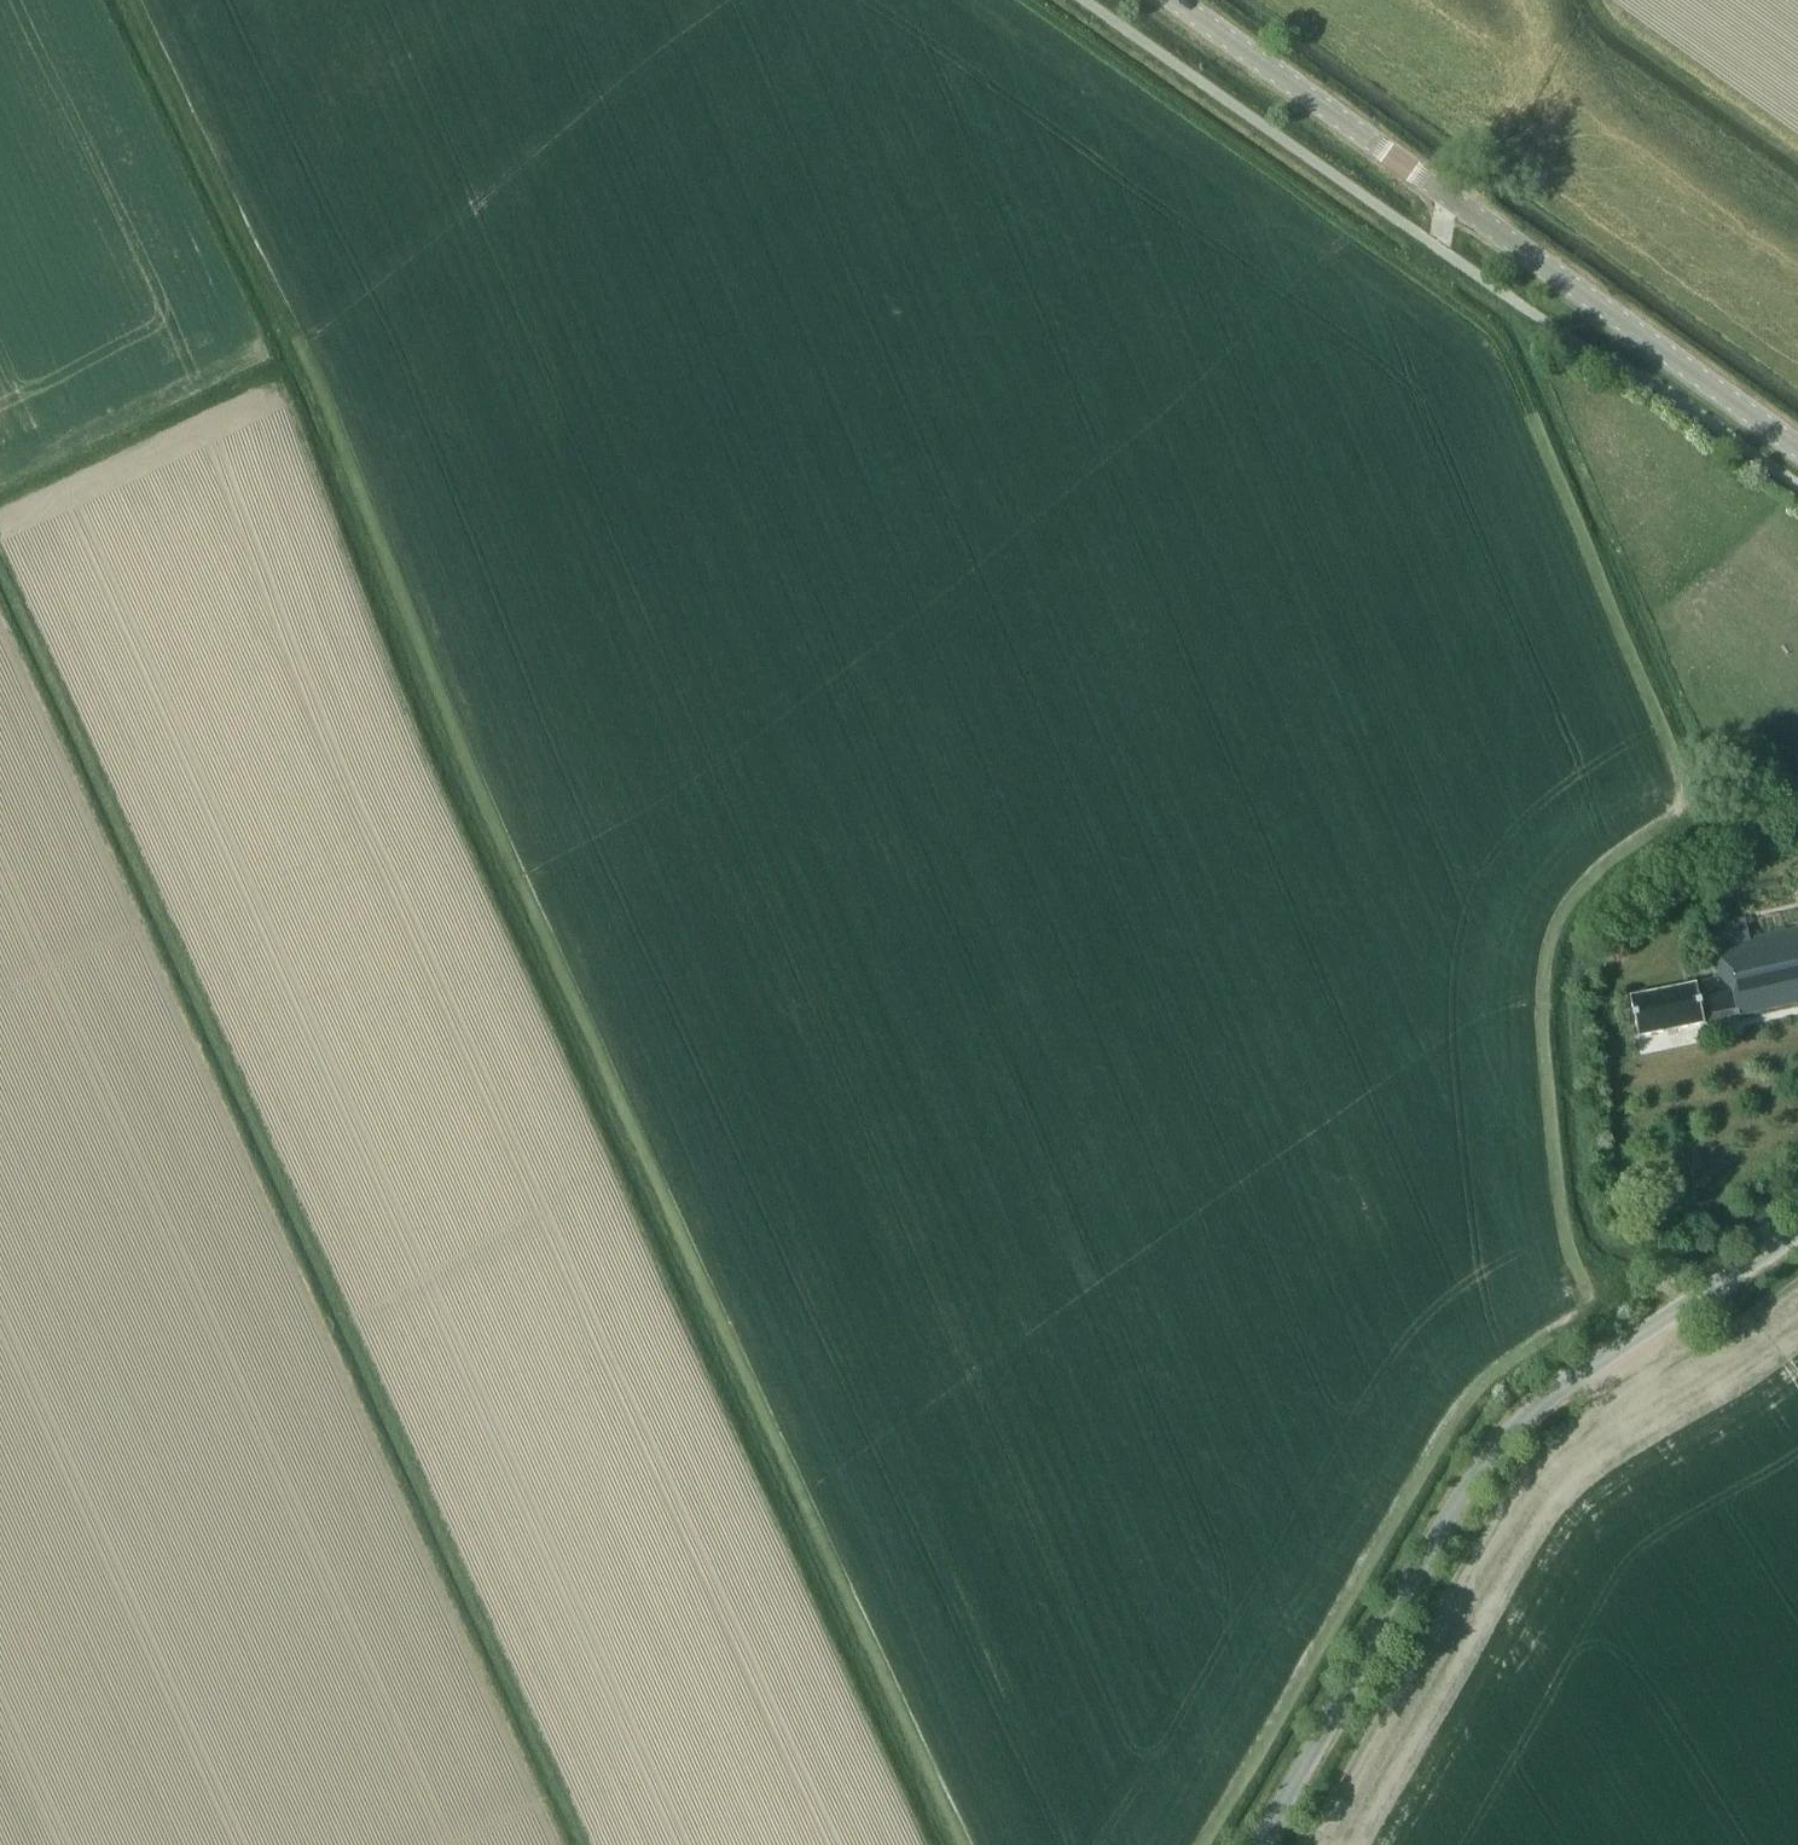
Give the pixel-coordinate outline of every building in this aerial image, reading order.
[(1797,1002),(1797,925),(1749,936),(1745,918),(1708,926),(1720,980),(1630,999),(1638,1036),(1706,1023),(1707,1025),(1715,1028),(1720,1026),(1724,1023),(1726,1017),(1797,1002)]
